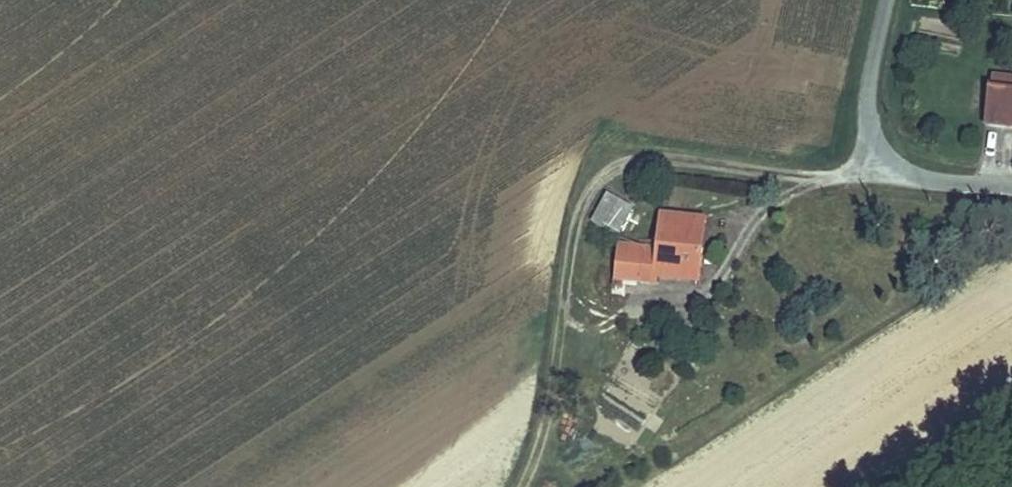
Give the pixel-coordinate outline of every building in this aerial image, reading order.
[(1001,81),(1000,89),(995,89),(991,124),(1011,127),(1011,82),(1001,81)] [(587,231),(615,241),(626,211),(599,200),(587,231)] [(625,246),(624,283),(656,284),(656,278),(698,278),(702,219),(662,218),(659,254),(646,253),(646,247),(625,246)]
